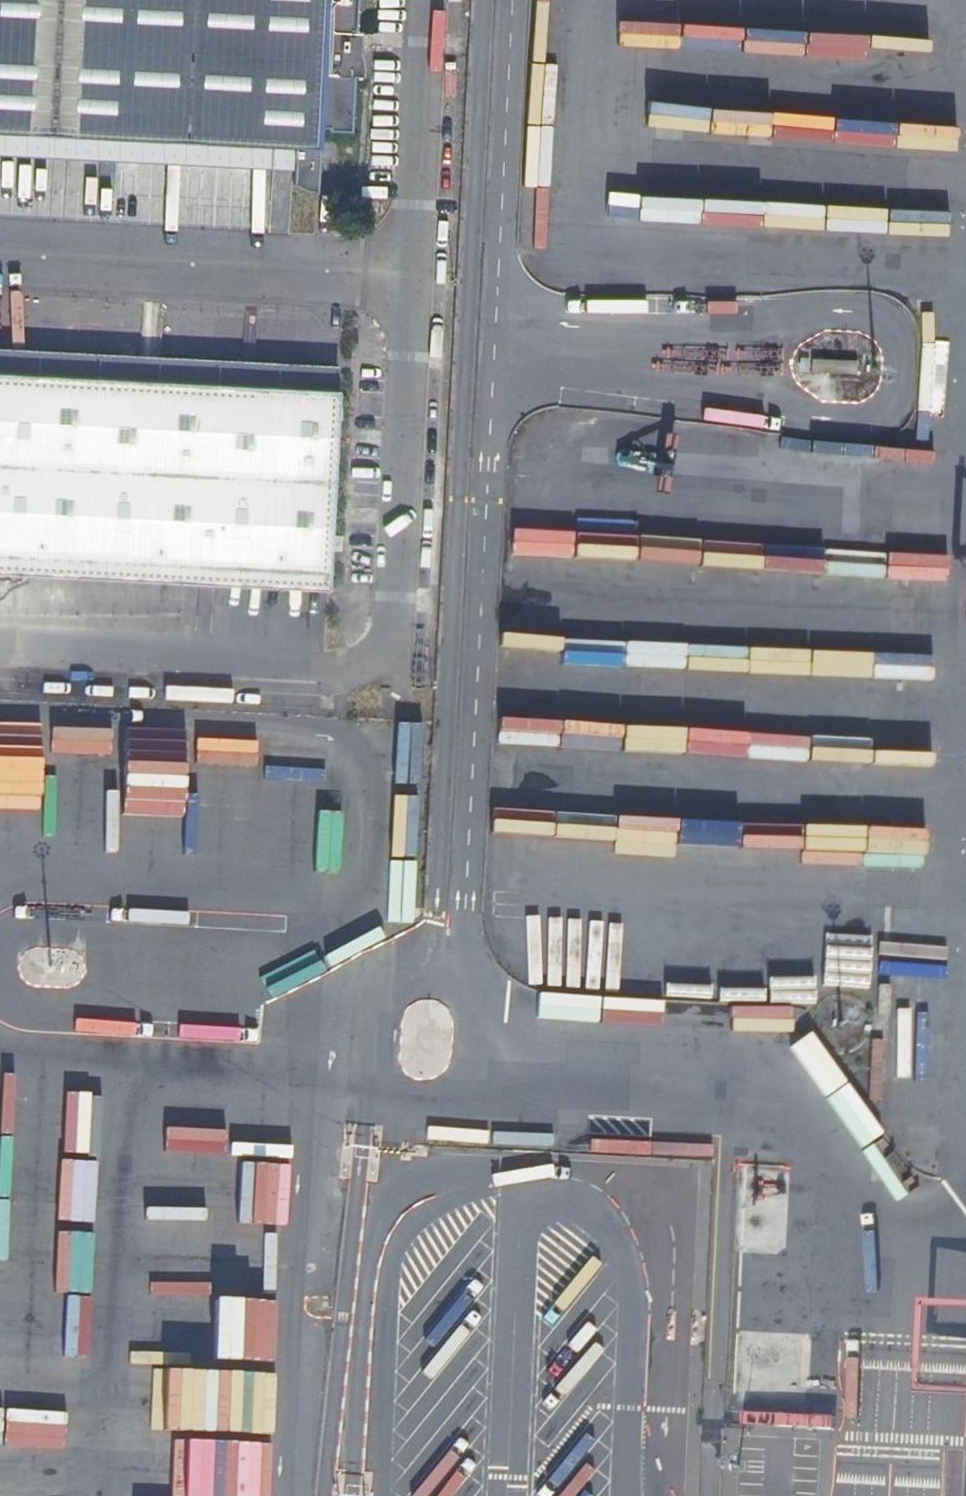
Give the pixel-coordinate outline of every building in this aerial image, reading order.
[(301,173),(301,182),(322,190),(326,131),(357,131),(361,76),(368,76),(369,65),(367,56),(366,44),(369,33),(364,27),(365,0),(0,0),(0,156),(301,173)] [(963,59),(964,34),(844,29),(843,54),(963,59)] [(819,203),(887,203),(887,185),(886,185),(885,140),(819,140),(819,203)] [(339,396),(341,371),(0,354),(0,379),(339,396)] [(330,581),(339,396),(0,379),(0,563),(330,581)] [(0,563),(0,570),(330,587),(330,581),(0,563)] [(128,739),(129,795),(188,794),(187,753),(145,754),(145,739),(128,739)] [(200,744),(197,809),(262,812),(262,810),(325,813),(328,766),(307,765),(307,757),(259,754),(260,747),(200,744)] [(55,761),(53,827),(113,829),(115,763),(55,761)] [(845,1007),(836,1005),(834,1024),(843,1024),(845,1007)] [(80,1128),(117,1133),(127,1055),(69,1048),(57,1140),(78,1143),(80,1128)] [(46,1240),(44,1286),(119,1289),(120,1242),(46,1240)] [(216,1284),(128,1285),(128,1354),(217,1353),(216,1284)] [(260,1425),(262,1366),(215,1364),(213,1423),(260,1425)]
